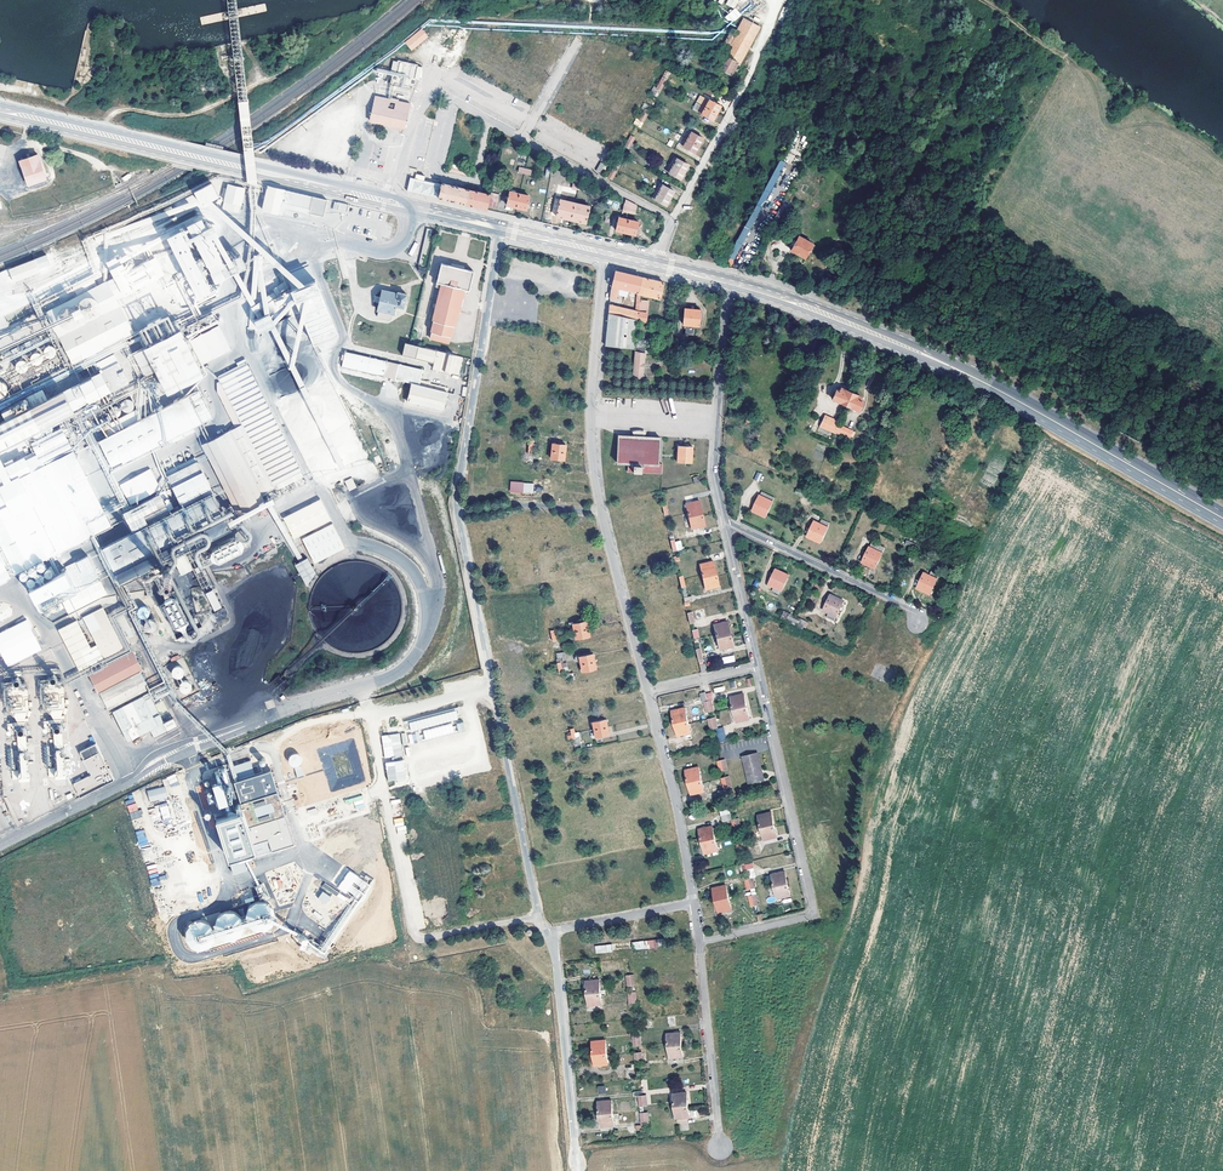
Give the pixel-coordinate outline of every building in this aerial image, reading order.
[(735,8),(725,16),(731,24),(742,15),(735,8)] [(734,36),(730,33),(728,36),(726,41),(723,46),(722,45),(718,53),(724,56),(737,63),(739,64),(739,63),(759,26),(743,18),(734,36)] [(431,33),(425,27),(424,27),(409,39),(415,46),(431,33)] [(737,63),(724,56),(718,68),(731,75),(734,70),(737,72),(738,69),(735,67),(737,63)] [(423,64),(394,57),(392,70),(394,70),(392,76),(394,76),(393,81),(414,86),(415,81),(417,82),(418,76),(420,76),(423,64)] [(662,77),(656,87),(660,89),(666,79),(662,77)] [(657,96),(660,89),(656,87),(654,86),(650,93),(657,96)] [(821,94),(818,92),(810,105),(814,107),(821,94)] [(404,128),(410,103),(375,95),(369,120),(404,128)] [(713,120),(721,106),(708,99),(708,100),(706,98),(699,112),(701,113),(701,114),(713,120)] [(645,109),(649,111),(651,106),(644,102),(641,107),(645,109)] [(649,111),(645,109),(639,120),(643,122),(649,111)] [(812,133),(797,125),(787,145),(802,153),(812,133)] [(695,152),(703,138),(691,132),(688,131),(681,144),(684,145),(683,146),(695,152)] [(635,137),(631,135),(622,151),(629,155),(632,150),(629,148),(635,137)] [(47,179),(46,177),(41,162),(38,155),(20,161),(29,185),(47,179)] [(681,179),(688,164),(677,158),(674,157),(667,171),(669,172),(681,179)] [(785,162),(780,159),(763,190),(769,192),(785,162)] [(449,171),(472,176),(474,168),(469,167),(469,166),(451,162),(449,171)] [(607,166),(600,162),(596,171),(603,175),(607,166)] [(611,171),(607,169),(604,175),(612,179),(620,164),(616,162),(611,171)] [(412,168),(406,191),(420,194),(424,177),(416,175),(417,170),(412,168)] [(129,173),(122,178),(124,182),(131,177),(129,173)] [(369,181),(371,182),(376,184),(378,182),(378,180),(377,179),(378,175),(372,173),(371,177),(370,178),(369,181)] [(425,177),(424,177),(420,194),(438,198),(441,185),(424,181),(425,177)] [(491,189),(493,180),(484,178),(482,186),(491,189)] [(194,192),(196,196),(201,205),(218,197),(213,188),(211,183),(194,192)] [(441,185),(438,198),(452,201),(464,204),(468,189),(441,183),(441,185)] [(587,191),(588,186),(573,183),(573,188),(587,191)] [(666,206),(674,191),(662,185),(659,184),(652,197),(655,199),(654,199),(666,206)] [(238,212),(244,188),(228,185),(223,208),(238,212)] [(323,216),(327,200),(268,187),(262,211),(281,215),(283,210),(285,209),(286,208),(323,216)] [(468,189),(464,204),(476,207),(486,209),(490,195),(468,189)] [(731,265),(769,192),(763,190),(728,257),(729,258),(727,263),(731,265)] [(529,196),(509,191),(506,204),(526,209),(529,196)] [(635,213),(637,205),(625,199),(624,203),(623,210),(635,213)] [(346,211),(347,205),(336,203),(335,209),(346,211)] [(589,210),(559,203),(556,216),(585,223),(589,210)] [(787,205),(782,203),(772,221),(777,224),(787,205)] [(638,221),(619,217),(615,230),(635,235),(638,221)] [(217,258),(200,222),(186,229),(204,266),(207,265),(215,262),(214,260),(217,258)] [(422,265),(431,229),(426,228),(417,264),(422,265)] [(185,239),(181,231),(174,235),(177,243),(185,239)] [(790,245),(792,246),(790,250),(805,258),(811,245),(797,238),(796,240),(793,239),(790,245)] [(414,242),(409,254),(413,256),(418,244),(414,242)] [(181,250),(185,258),(193,254),(189,246),(181,250)] [(123,266),(118,255),(108,261),(113,271),(123,266)] [(72,284),(78,296),(47,311),(73,362),(134,331),(118,298),(157,278),(148,260),(98,286),(92,274),(72,284)] [(196,261),(188,265),(192,273),(200,269),(196,261)] [(455,326),(463,293),(468,295),(474,271),(441,263),(435,286),(440,288),(432,321),(433,321),(429,338),(449,343),(453,326),(455,326)] [(227,277),(223,266),(212,271),(217,282),(227,277)] [(302,269),(287,274),(286,275),(314,343),(337,333),(308,266),(302,269)] [(287,274),(302,269),(301,266),(286,272),(287,274)] [(610,291),(610,299),(616,300),(619,287),(637,292),(641,278),(615,271),(610,291)] [(204,277),(196,281),(200,289),(208,285),(204,277)] [(664,283),(641,278),(637,292),(636,311),(639,311),(640,299),(640,295),(660,299),(664,283)] [(382,289),(380,296),(379,301),(377,309),(378,310),(377,316),(378,318),(387,320),(390,318),(391,312),(393,313),(395,305),(403,307),(406,294),(398,292),(397,293),(382,289)] [(639,311),(636,311),(609,306),(608,314),(637,319),(638,320),(639,311)] [(699,326),(700,310),(684,309),(682,325),(685,325),(684,334),(693,335),(694,326),(699,326)] [(647,312),(643,312),(639,311),(638,320),(646,321),(647,312)] [(608,314),(605,346),(633,349),(637,319),(608,314)] [(269,316),(255,323),(261,335),(275,328),(269,316)] [(46,328),(0,351),(0,356),(1,358),(0,359),(0,397),(62,367),(57,355),(59,354),(46,328)] [(182,329),(135,351),(146,373),(157,368),(168,390),(203,372),(199,364),(230,349),(220,328),(189,343),(182,329)] [(462,356),(404,343),(402,354),(434,362),(432,368),(457,374),(462,356)] [(416,368),(345,352),(341,366),(413,383),(414,380),(416,368)] [(643,375),(644,354),(635,352),(633,378),(645,379),(645,375),(643,375)] [(71,410),(76,421),(86,416),(80,404),(110,389),(111,390),(128,382),(114,353),(97,361),(101,370),(84,378),(79,369),(45,385),(50,395),(0,419),(0,444),(71,410)] [(301,473),(245,360),(237,364),(238,367),(218,377),(221,382),(218,384),(218,392),(236,427),(200,445),(235,515),(262,502),(258,494),(301,473)] [(153,391),(139,362),(131,365),(146,395),(153,391)] [(345,373),(386,382),(387,378),(346,369),(345,373)] [(414,380),(413,383),(413,384),(447,392),(447,388),(414,380)] [(442,410),(447,392),(413,384),(411,384),(407,402),(442,410)] [(835,390),(830,400),(857,411),(861,401),(858,400),(860,397),(839,388),(838,391),(835,390)] [(214,416),(201,390),(91,444),(96,453),(106,449),(114,465),(214,416)] [(125,410),(127,411),(129,412),(131,412),(133,411),(134,409),(135,408),(136,405),(135,403),(134,402),(133,400),(131,399),(129,399),(127,400),(125,401),(124,402),(123,404),(123,406),(124,408),(125,410)] [(832,428),(829,436),(834,438),(837,431),(853,437),(854,433),(852,433),(852,432),(836,425),(837,423),(821,416),(818,423),(832,428)] [(12,570),(108,522),(66,437),(62,439),(56,428),(30,441),(36,452),(25,457),(23,455),(0,466),(0,544),(12,570)] [(659,438),(644,437),(635,436),(620,435),(619,435),(617,462),(618,462),(618,461),(628,462),(628,471),(633,472),(633,473),(634,472),(640,472),(640,473),(641,473),(641,472),(662,473),(662,464),(659,463),(660,437),(659,437),(659,438)] [(528,454),(527,462),(534,462),(536,450),(536,449),(537,447),(532,446),(532,444),(529,443),(528,454)] [(565,445),(552,444),(550,459),(563,460),(565,445)] [(693,447),(679,446),(678,462),(692,463),(693,447)] [(193,455),(190,449),(184,452),(187,458),(193,455)] [(115,471),(106,452),(98,456),(107,475),(115,471)] [(185,459),(182,453),(176,456),(179,462),(185,459)] [(115,487),(117,490),(114,492),(135,534),(103,550),(119,583),(171,557),(180,575),(190,570),(181,553),(229,529),(195,461),(166,475),(183,510),(170,517),(167,510),(171,508),(153,473),(141,479),(139,476),(115,487)] [(759,482),(762,474),(757,472),(754,480),(759,482)] [(344,481),(349,491),(357,487),(352,477),(344,481)] [(533,494),(534,483),(510,481),(509,492),(533,494)] [(810,494),(799,489),(797,493),(808,499),(810,494)] [(776,498),(763,492),(754,512),(767,517),(776,498)] [(331,520),(320,499),(284,517),(295,539),(331,520)] [(699,501),(686,504),(692,529),(705,526),(699,501)] [(832,524),(825,521),(823,525),(816,522),(809,537),(823,544),(832,524)] [(332,524),(303,540),(314,564),(345,549),(332,524)] [(920,547),(909,541),(908,545),(918,551),(920,547)] [(886,550),(873,543),(864,563),(877,569),(886,550)] [(89,553),(99,572),(104,570),(94,550),(89,553)] [(29,588),(41,611),(57,603),(97,583),(100,582),(87,557),(65,567),(67,570),(55,575),(51,566),(26,578),(30,587),(29,588)] [(316,574),(307,559),(295,566),(307,587),(316,574)] [(713,562),(700,565),(706,589),(719,586),(713,562)] [(790,576),(776,570),(769,586),(776,589),(774,592),(781,596),(790,576)] [(941,575),(934,572),(932,576),(926,574),(919,589),(932,595),(941,575)] [(103,595),(97,583),(57,603),(63,615),(103,595)] [(200,594),(198,587),(190,589),(193,596),(200,594)] [(140,597),(140,596),(144,595),(143,590),(131,593),(132,599),(140,597)] [(213,590),(205,594),(214,612),(222,608),(213,590)] [(845,603),(832,596),(825,612),(830,614),(828,618),(836,622),(845,603)] [(188,624),(175,597),(160,604),(173,631),(188,624)] [(119,647),(100,605),(80,614),(93,642),(87,645),(74,618),(55,626),(75,667),(119,647)] [(148,620),(149,609),(138,607),(137,619),(148,620)] [(223,607),(214,614),(219,621),(228,615),(223,607)] [(117,617),(126,639),(133,636),(124,614),(117,617)] [(801,620),(791,615),(789,619),(799,624),(801,620)] [(142,626),(148,634),(158,627),(152,619),(142,626)] [(0,632),(0,651),(8,666),(41,651),(26,620),(0,632)] [(587,629),(586,621),(569,624),(569,628),(574,627),(574,632),(587,629)] [(727,622),(714,625),(720,650),(733,647),(727,622)] [(587,629),(574,632),(576,639),(589,636),(587,629)] [(194,630),(188,633),(191,639),(197,636),(194,630)] [(133,654),(89,675),(97,692),(141,671),(133,654)] [(592,654),(575,657),(576,661),(580,661),(582,672),(595,669),(592,654)] [(723,664),(735,662),(734,655),(722,657),(723,664)] [(164,667),(180,701),(199,692),(185,661),(183,658),(164,667)] [(556,664),(558,674),(563,673),(568,672),(566,662),(560,663),(556,664)] [(175,676),(177,676),(178,677),(180,676),(181,675),(182,674),(183,672),(183,671),(182,669),(181,668),(180,667),(178,666),(177,667),(175,667),(174,668),(173,670),(173,671),(173,673),(174,674),(175,676)] [(148,689),(141,673),(99,693),(107,710),(148,689)] [(50,711),(51,720),(64,719),(63,712),(65,706),(64,686),(55,684),(49,684),(49,680),(40,681),(40,684),(41,709),(50,711)] [(181,691),(182,692),(184,692),(186,692),(188,691),(189,690),(190,688),(190,687),(190,685),(189,683),(187,682),(186,682),(184,682),(182,682),(181,683),(180,684),(179,686),(179,688),(180,689),(181,691)] [(157,701),(168,690),(162,683),(150,694),(157,701)] [(5,712),(28,711),(27,685),(4,686),(5,712)] [(708,702),(705,692),(700,693),(703,703),(704,703),(706,712),(710,712),(708,702)] [(167,732),(149,694),(113,712),(128,742),(150,730),(154,738),(167,732)] [(744,695),(731,698),(736,722),(750,719),(744,695)] [(155,705),(160,713),(167,709),(162,701),(155,705)] [(691,733),(685,708),(672,711),(678,736),(691,733)] [(457,710),(404,721),(406,734),(408,733),(410,743),(465,732),(463,722),(456,723),(456,726),(453,726),(452,721),(459,720),(457,710)] [(27,722),(27,712),(15,712),(15,722),(27,722)] [(64,777),(61,720),(45,721),(45,724),(52,724),(53,749),(55,749),(56,767),(48,768),(48,778),(64,777)] [(608,734),(605,720),(592,722),(594,733),(591,734),(592,738),(608,734)] [(25,725),(8,722),(6,731),(10,731),(11,726),(17,727),(16,732),(24,733),(25,725)] [(726,741),(724,727),(716,728),(718,742),(726,741)] [(569,729),(573,746),(580,744),(579,737),(575,738),(573,728),(569,729)] [(409,744),(405,732),(400,734),(403,745),(409,744)] [(399,733),(380,736),(385,758),(403,755),(399,733)] [(17,736),(18,752),(19,770),(12,770),(12,780),(19,780),(19,782),(29,782),(26,736),(17,736)] [(110,776),(92,739),(78,747),(90,770),(70,780),(77,793),(110,776)] [(764,780),(758,753),(743,757),(749,784),(764,780)] [(290,767),(300,766),(299,754),(289,755),(290,767)] [(387,782),(406,780),(405,760),(386,762),(387,782)] [(294,768),(297,778),(304,776),(301,766),(294,768)] [(215,810),(228,808),(223,783),(228,782),(225,767),(201,772),(209,806),(214,805),(215,810)] [(704,792),(699,768),(686,771),(691,795),(704,792)] [(294,846),(271,772),(234,784),(245,817),(215,826),(228,866),(230,866),(245,861),(294,846)] [(167,777),(170,787),(179,784),(176,774),(167,777)] [(146,791),(150,802),(167,797),(164,786),(146,791)] [(356,810),(365,807),(362,795),(345,800),(346,804),(353,801),(356,810)] [(166,802),(158,805),(163,821),(172,818),(166,802)] [(127,806),(132,820),(143,816),(141,810),(138,810),(135,803),(127,806)] [(777,838),(771,813),(758,816),(764,840),(777,838)] [(395,826),(404,825),(403,817),(394,819),(395,826)] [(396,827),(398,835),(407,833),(405,825),(396,827)] [(718,851),(712,827),(699,829),(705,854),(718,851)] [(144,829),(136,832),(140,847),(148,845),(144,829)] [(245,861),(230,866),(233,875),(248,871),(245,861)] [(347,872),(338,891),(325,885),(323,889),(350,903),(352,898),(361,902),(370,883),(347,872)] [(790,897),(785,872),(772,875),(777,900),(790,897)] [(152,886),(160,884),(159,880),(166,878),(165,875),(159,877),(157,873),(150,875),(151,879),(150,879),(152,886)] [(283,887),(280,878),(273,880),(275,889),(283,887)] [(731,910),(726,885),(713,888),(718,913),(731,910)] [(330,897),(323,892),(318,898),(325,904),(330,897)] [(510,892),(494,893),(496,910),(512,909),(510,892)] [(757,916),(755,906),(752,896),(749,897),(751,908),(750,908),(752,917),(757,916)] [(477,910),(476,900),(468,901),(469,911),(477,910)] [(247,924),(250,928),(254,931),(259,932),(263,931),(267,929),(271,927),(273,923),(274,918),(274,914),(272,910),(269,907),(265,904),(261,904),(256,904),(251,906),(248,910),(246,914),(246,919),(247,924)] [(315,911),(312,914),(320,920),(323,916),(315,911)] [(326,954),(348,916),(343,913),(331,935),(325,931),(322,935),(327,938),(322,946),(313,941),(311,946),(326,954)] [(215,934),(218,938),(222,941),(227,942),(231,941),(236,940),(239,937),(241,933),(242,929),(242,924),(240,920),(237,917),(233,915),(229,914),(224,914),(220,917),(216,920),(214,925),(214,929),(215,934)] [(187,943),(190,947),(194,949),(198,950),(203,950),(207,948),(210,945),(212,942),(213,937),(213,933),(211,929),(208,925),(204,923),(200,922),(195,923),(191,925),(187,929),(186,933),(185,938),(187,943)] [(669,938),(633,942),(633,950),(670,946),(669,938)] [(613,952),(612,944),(595,946),(596,953),(613,952)] [(600,980),(586,981),(589,1006),(602,1005),(600,980)] [(681,1032),(667,1034),(670,1059),(683,1058),(681,1032)] [(606,1040),(592,1041),(595,1067),(608,1065),(606,1040)] [(605,1085),(597,1086),(597,1094),(605,1094),(605,1085)] [(642,1096),(642,1092),(634,1092),(635,1097),(639,1097),(640,1107),(643,1106),(642,1096)] [(687,1093),(673,1094),(676,1119),(690,1118),(687,1093)] [(612,1100),(598,1102),(601,1127),(614,1125),(612,1100)]
